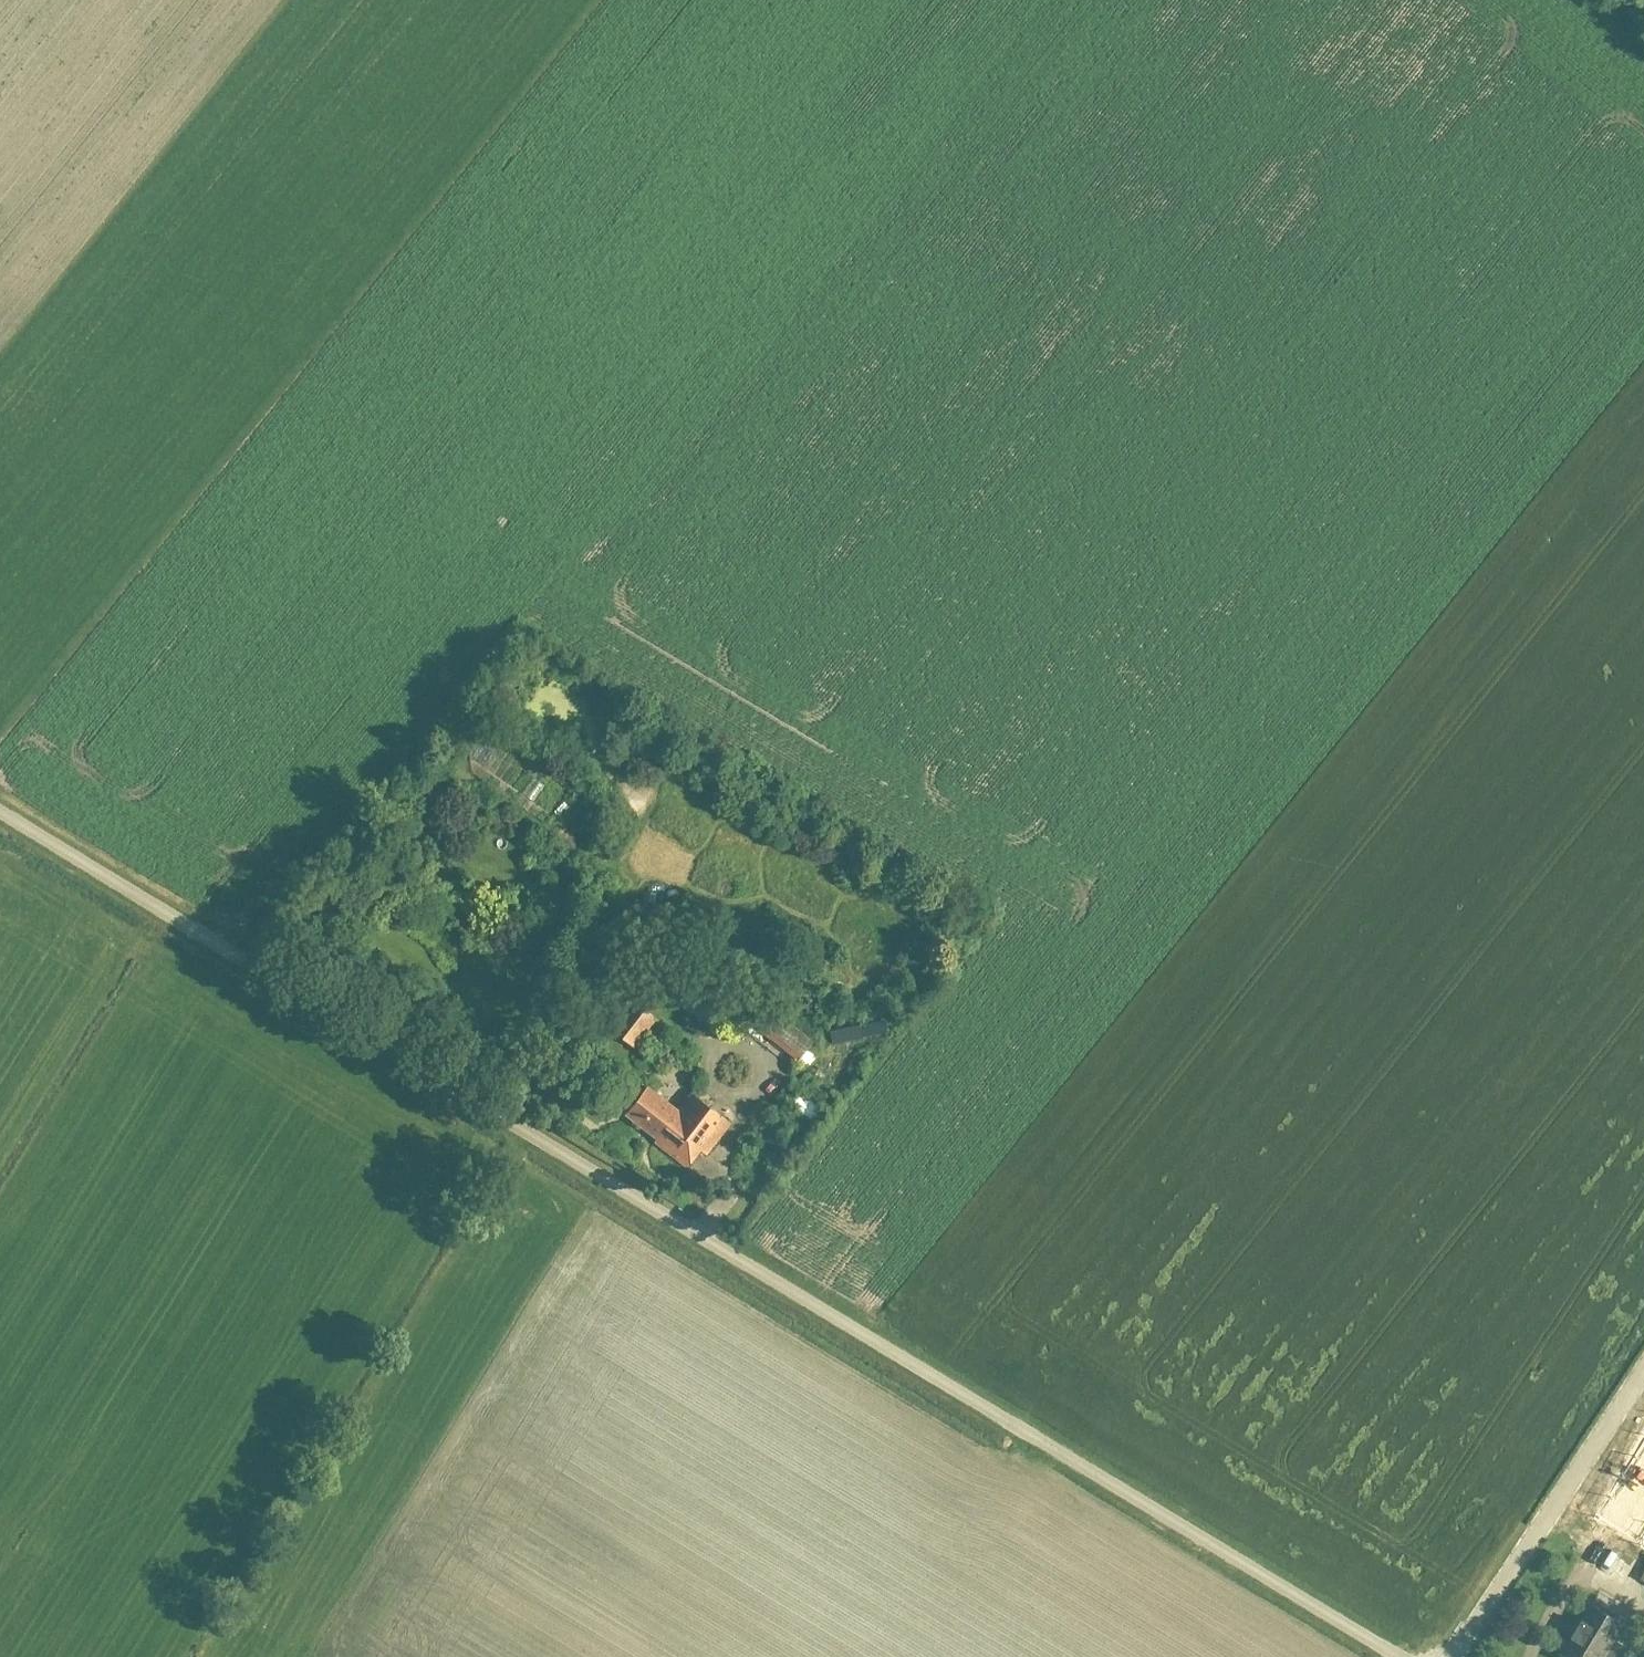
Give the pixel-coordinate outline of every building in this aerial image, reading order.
[(650,881),(632,889),(638,901),(655,894),(650,881)] [(657,1022),(630,1001),(606,1030),(607,1031),(608,1030),(610,1027),(636,1048),(633,1050),(632,1051),(633,1052),(657,1022)] [(744,1020),(797,1061),(811,1044),(775,1016),(774,1017),(757,1004),(744,1020)] [(704,1157),(729,1125),(687,1092),(673,1109),(647,1088),(625,1116),(655,1141),(653,1144),(684,1169),(698,1152),(704,1157)] [(1589,1516),(1636,1545),(1643,1532),(1643,1428),(1589,1516)] [(1565,1656),(1623,1656),(1627,1650),(1615,1643),(1625,1627),(1590,1606),(1560,1654),(1565,1656)]
